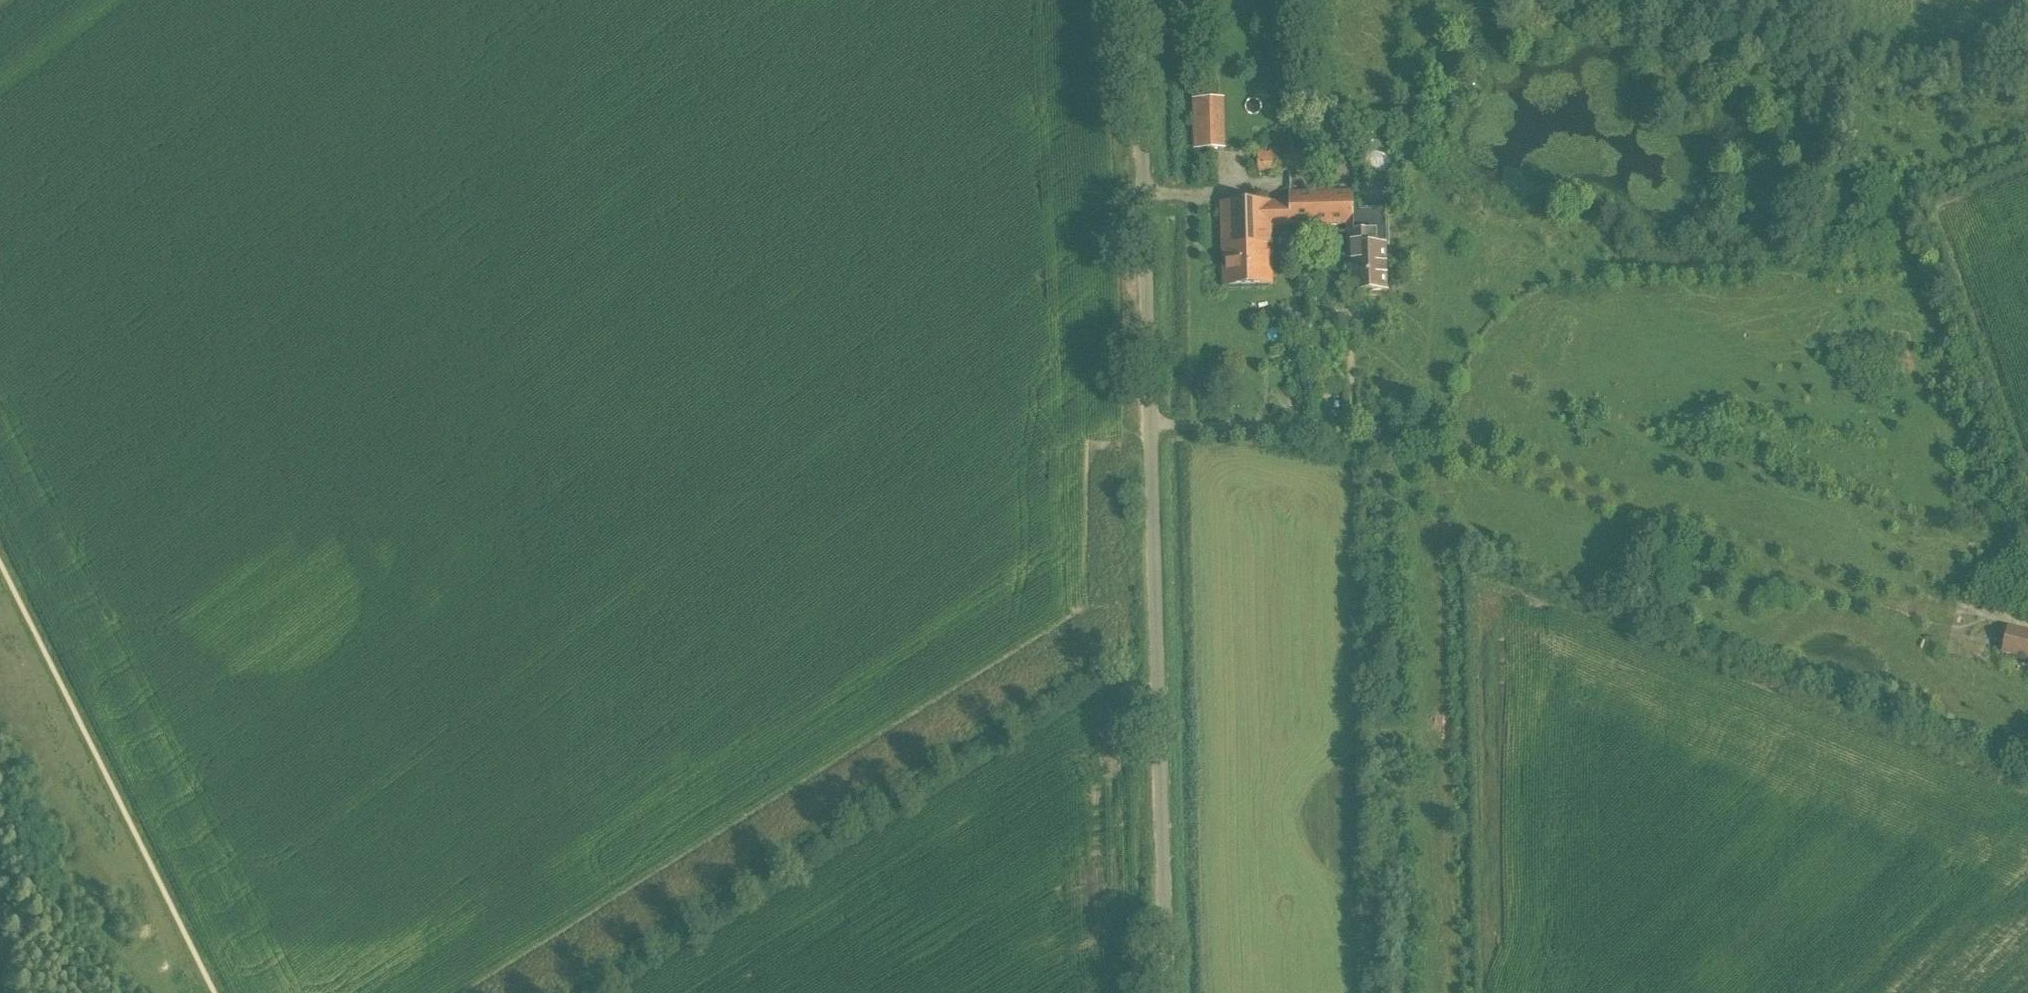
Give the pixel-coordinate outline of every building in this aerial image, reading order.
[(1196,124),(1196,148),(1221,147),(1220,123),(1196,124)] [(1388,179),(1393,155),(1388,155),(1391,144),(1369,138),(1358,136),(1356,145),(1367,147),(1366,150),(1368,151),(1363,174),(1388,179)] [(1257,174),(1290,174),(1290,148),(1257,148),(1257,174)] [(1290,174),(1315,174),(1315,148),(1290,148),(1290,174)] [(1353,224),(1352,208),(1352,191),(1291,192),(1291,202),(1292,225),(1348,224),(1353,224)] [(1271,226),(1292,225),(1291,202),(1270,202),(1222,203),(1224,285),(1273,284),(1271,226)] [(1353,224),(1348,224),(1348,247),(1352,247),(1354,291),(1386,290),(1385,245),(1389,245),(1388,207),(1352,208),(1353,224)] [(2007,626),(2001,653),(2027,659),(2027,631),(2007,626)]
